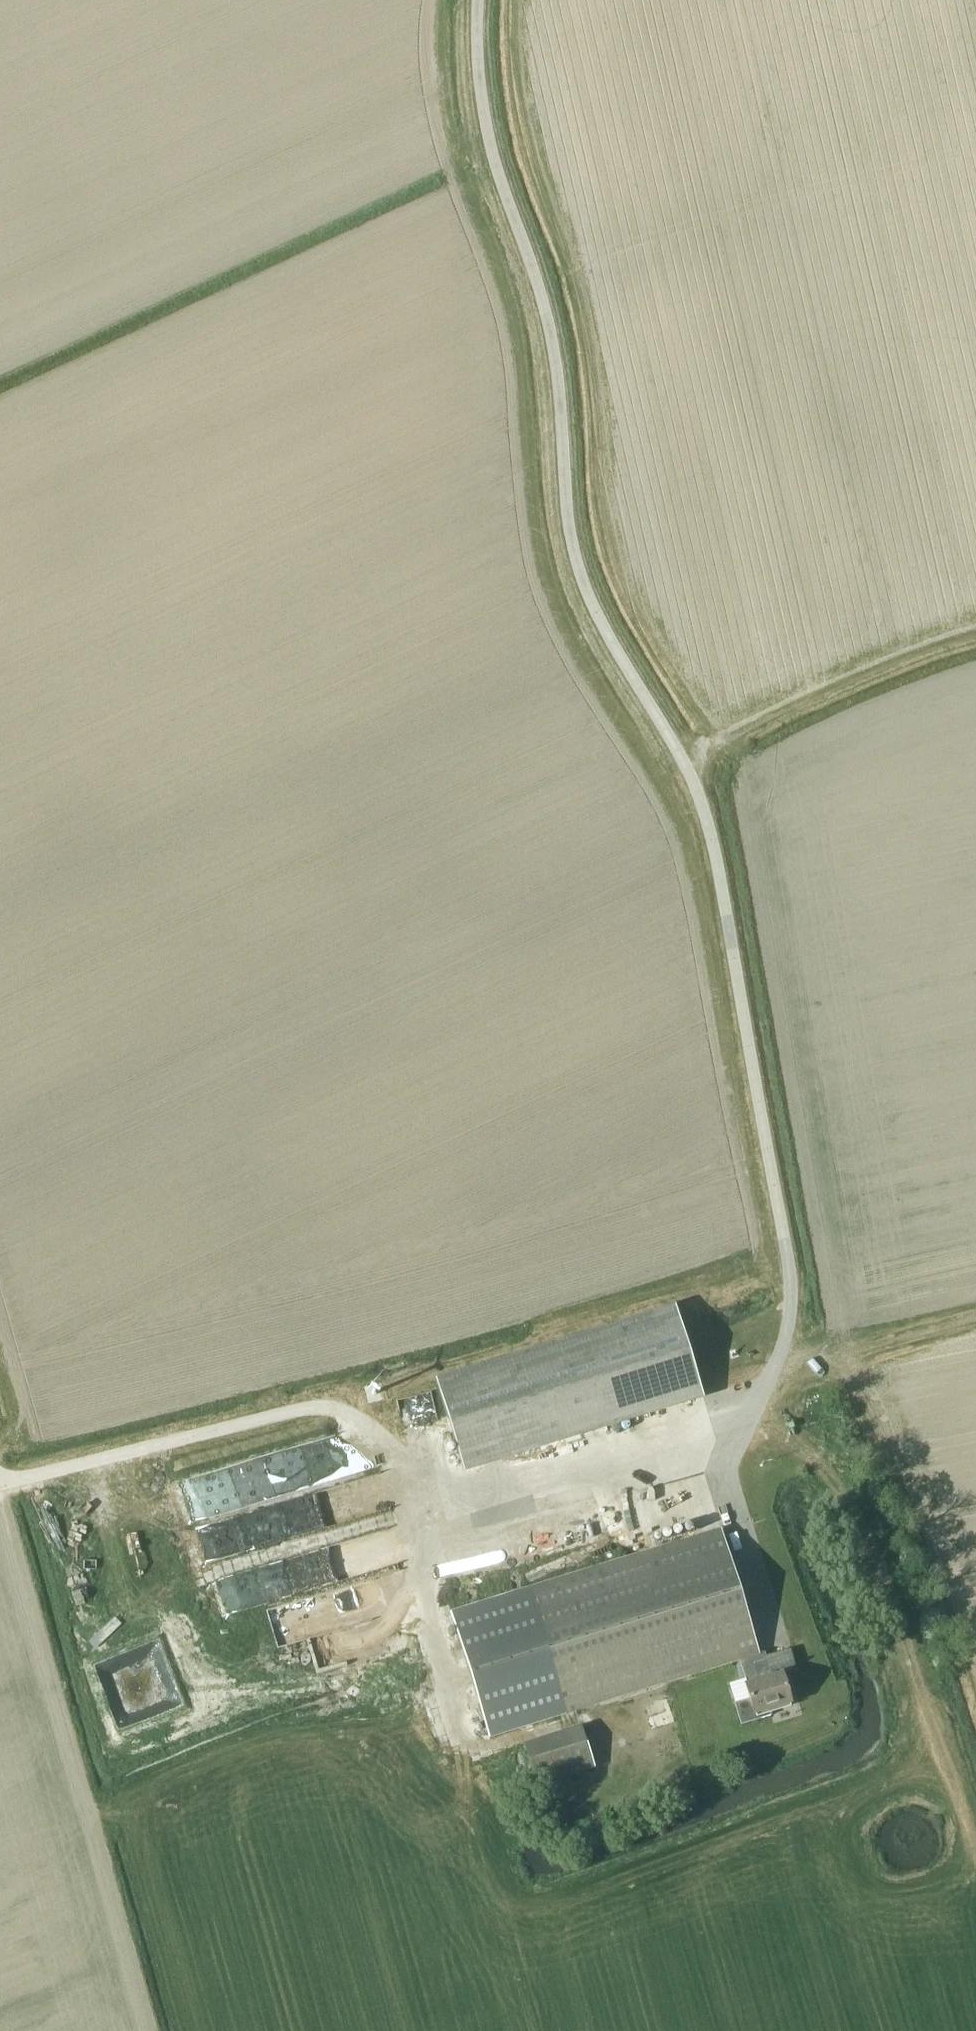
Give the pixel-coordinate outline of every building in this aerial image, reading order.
[(702,1396),(676,1309),(436,1382),(463,1469),(702,1396)] [(235,1532),(230,1516),(198,1527),(209,1561),(241,1550),(235,1532)] [(759,1653),(721,1530),(596,1569),(451,1614),(489,1737),(687,1675),(688,1677),(740,1661),(747,1684),(745,1685),(749,1699),(734,1703),(740,1725),(770,1716),(769,1709),(791,1703),(782,1673),(796,1669),(790,1649),(766,1656),(764,1652),(759,1653)] [(390,1531),(221,1574),(231,1612),(400,1570),(390,1531)] [(736,1701),(747,1699),(743,1680),(731,1682),(736,1701)] [(594,1769),(581,1725),(522,1744),(536,1787),(594,1769)]
